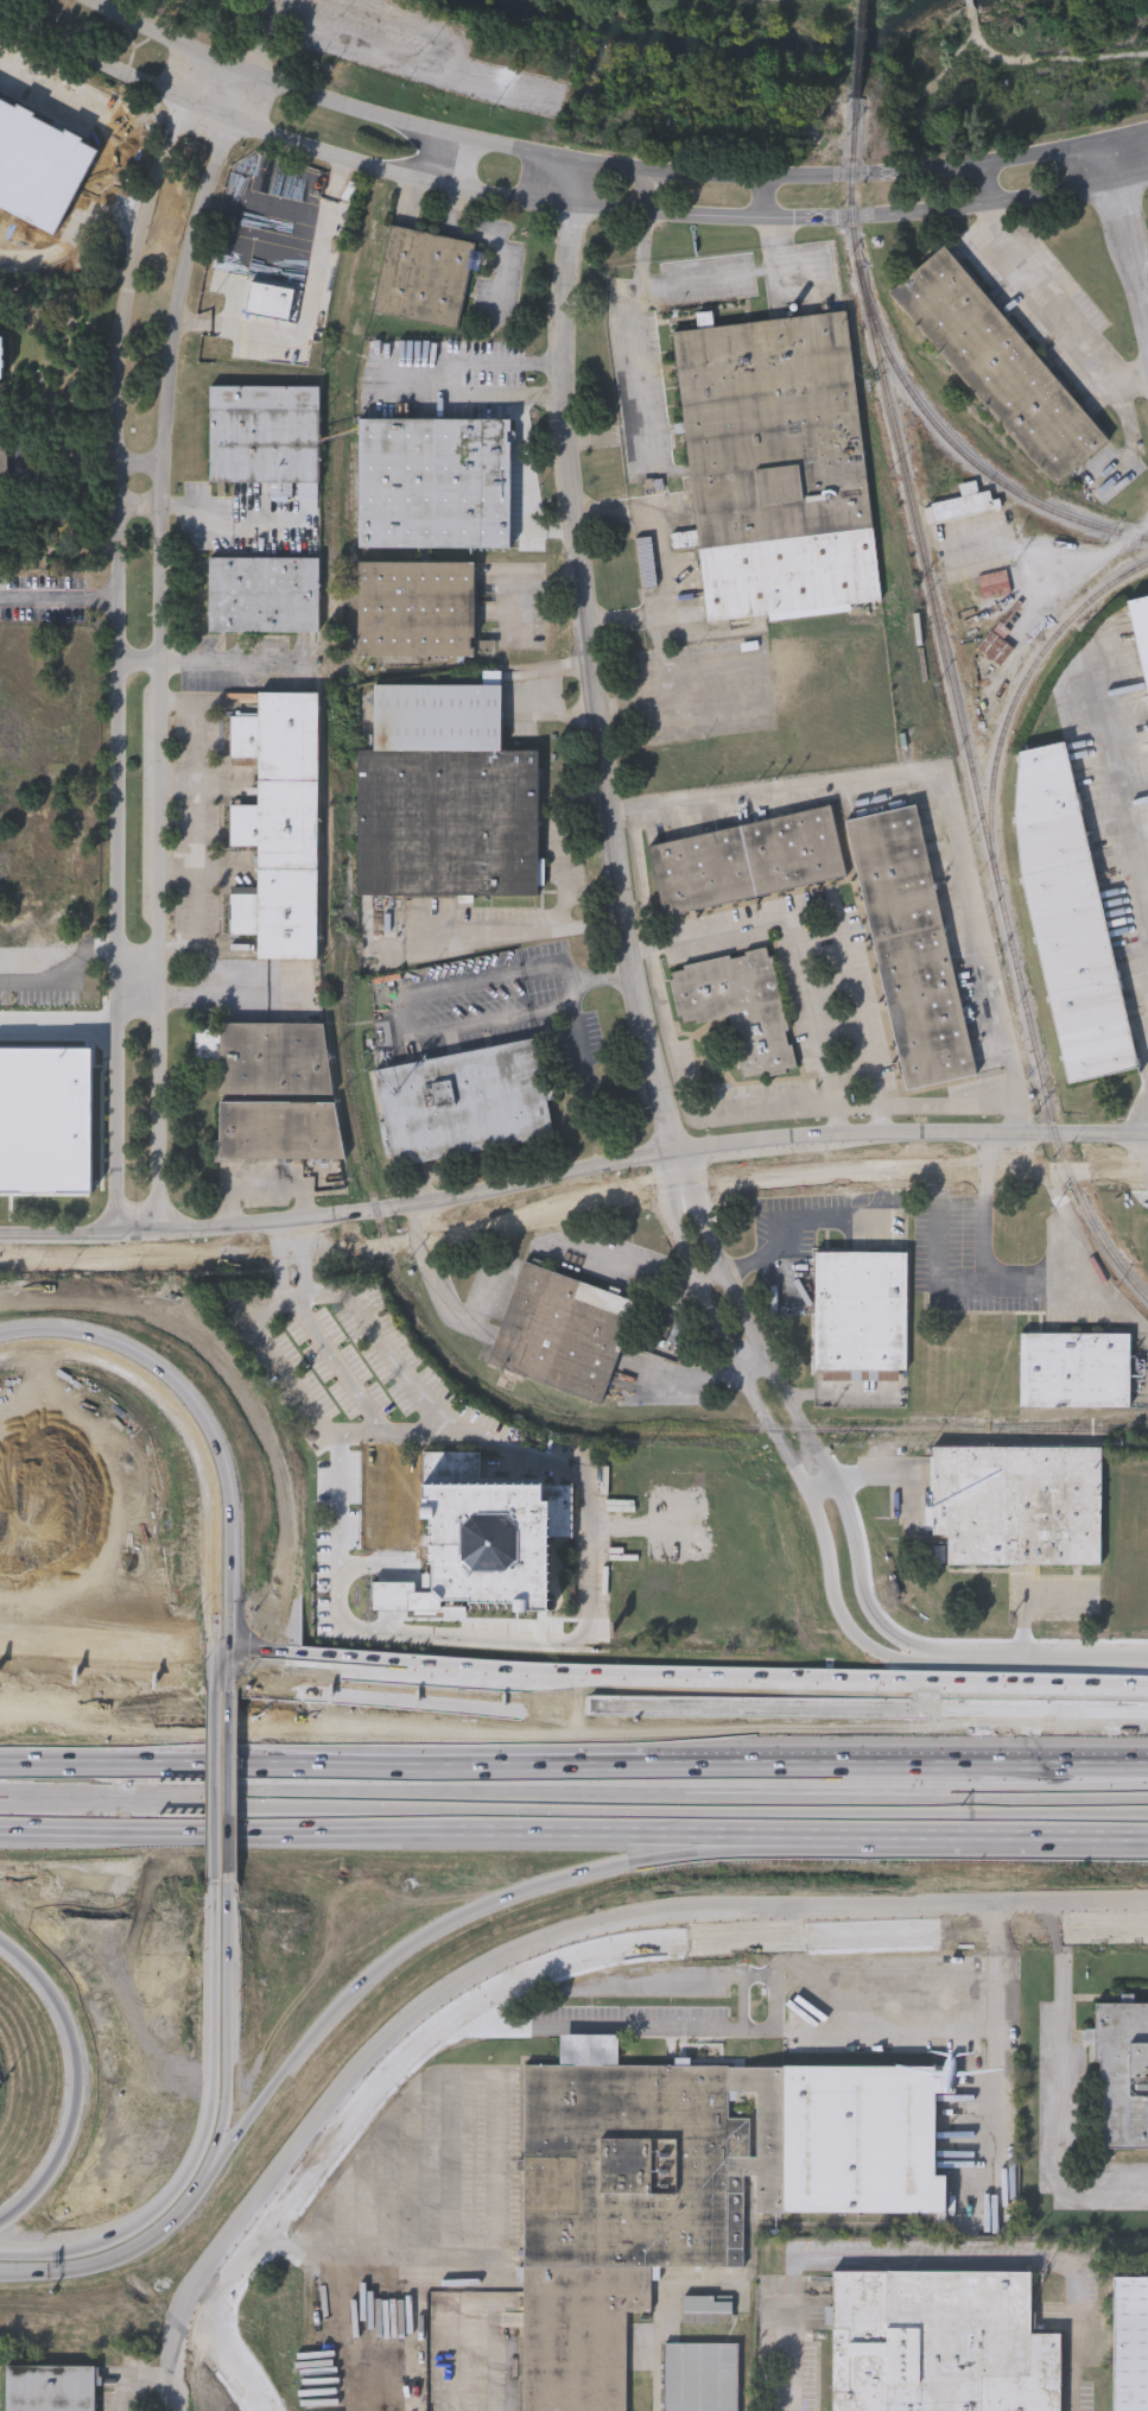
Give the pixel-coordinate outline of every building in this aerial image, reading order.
[(370,308),(389,223),(477,243),(458,328),(370,308)] [(945,243),(1108,443),(1052,488),(890,289),(945,243)] [(246,314),(252,281),(294,289),(288,322),(246,314)] [(716,325),(846,311),(880,601),(850,605),(851,612),(770,621),(769,614),(708,621),(699,546),(674,550),(673,532),(697,529),(674,330),(698,328),(697,312),(713,310),(716,325)] [(209,482),(209,385),(319,385),(319,482),(209,482)] [(357,548),(357,419),(508,419),(508,548),(357,548)] [(931,504),(962,496),(959,485),(976,480),(979,492),(995,488),(1000,508),(935,524),(931,504)] [(209,632),(208,557),(319,556),(319,632),(209,632)] [(357,564),(475,564),(475,659),(357,659),(357,564)] [(1131,601),(1147,598),(1147,683),(1131,601)] [(374,684),(501,684),(501,749),(539,749),(538,897),(356,896),(357,749),(373,749),(374,684)] [(316,694),(318,961),(256,961),(256,937),(228,938),(228,897),(256,896),(256,850),(230,850),(229,806),(256,806),(256,764),(230,764),(229,717),(258,717),(256,695),(316,694)] [(1063,1083),(1004,755),(1072,743),(1130,1071),(1063,1083)] [(973,1077),(902,1093),(848,821),(919,806),(973,1077)] [(662,917),(648,844),(833,810),(846,882),(662,917)] [(668,968),(774,953),(793,1072),(738,1081),(729,1019),(678,1027),(668,968)] [(221,1095),(220,1058),(196,1059),(196,1026),(220,1026),(220,1024),(324,1023),(335,1095),(221,1095)] [(535,1040),(553,1139),(394,1169),(375,1070),(535,1040)] [(336,1102),(345,1159),(221,1159),(221,1103),(336,1102)] [(908,1252),(908,1372),(814,1371),(814,1252),(908,1252)] [(600,1406),(487,1363),(525,1261),(638,1303),(600,1406)] [(1131,1334),(1130,1409),(1022,1407),(1023,1333),(1131,1334)] [(1099,1448),(1099,1567),(945,1565),(945,1536),(931,1536),(931,1447),(1099,1448)] [(550,1611),(514,1611),(514,1606),(469,1606),(469,1603),(444,1603),(433,1593),(433,1586),(433,1523),(423,1523),(423,1453),(480,1453),(481,1480),(541,1479),(541,1482),(572,1482),(572,1538),(550,1538),(550,1611)] [(1092,2006),(1147,2007),(1147,2149),(1098,2149),(1099,2063),(1092,2063),(1092,2006)] [(626,2314),(626,2410),(520,2410),(522,2064),(558,2064),(558,2033),(616,2035),(616,2065),(954,2067),(954,2093),(934,2093),(933,2176),(944,2176),(944,2214),(754,2213),(754,2184),(743,2184),(743,2268),(651,2268),(651,2314),(626,2314)] [(1058,2334),(1058,2410),(830,2410),(830,2272),(1028,2272),(1028,2334),(1058,2334)] [(1111,2279),(1147,2279),(1147,2410),(1111,2410),(1111,2279)] [(683,2322),(683,2298),(731,2298),(731,2322),(683,2322)] [(737,2344),(737,2410),(663,2410),(664,2344),(737,2344)] [(93,2367),(93,2410),(2,2410),(2,2367),(93,2367)]
